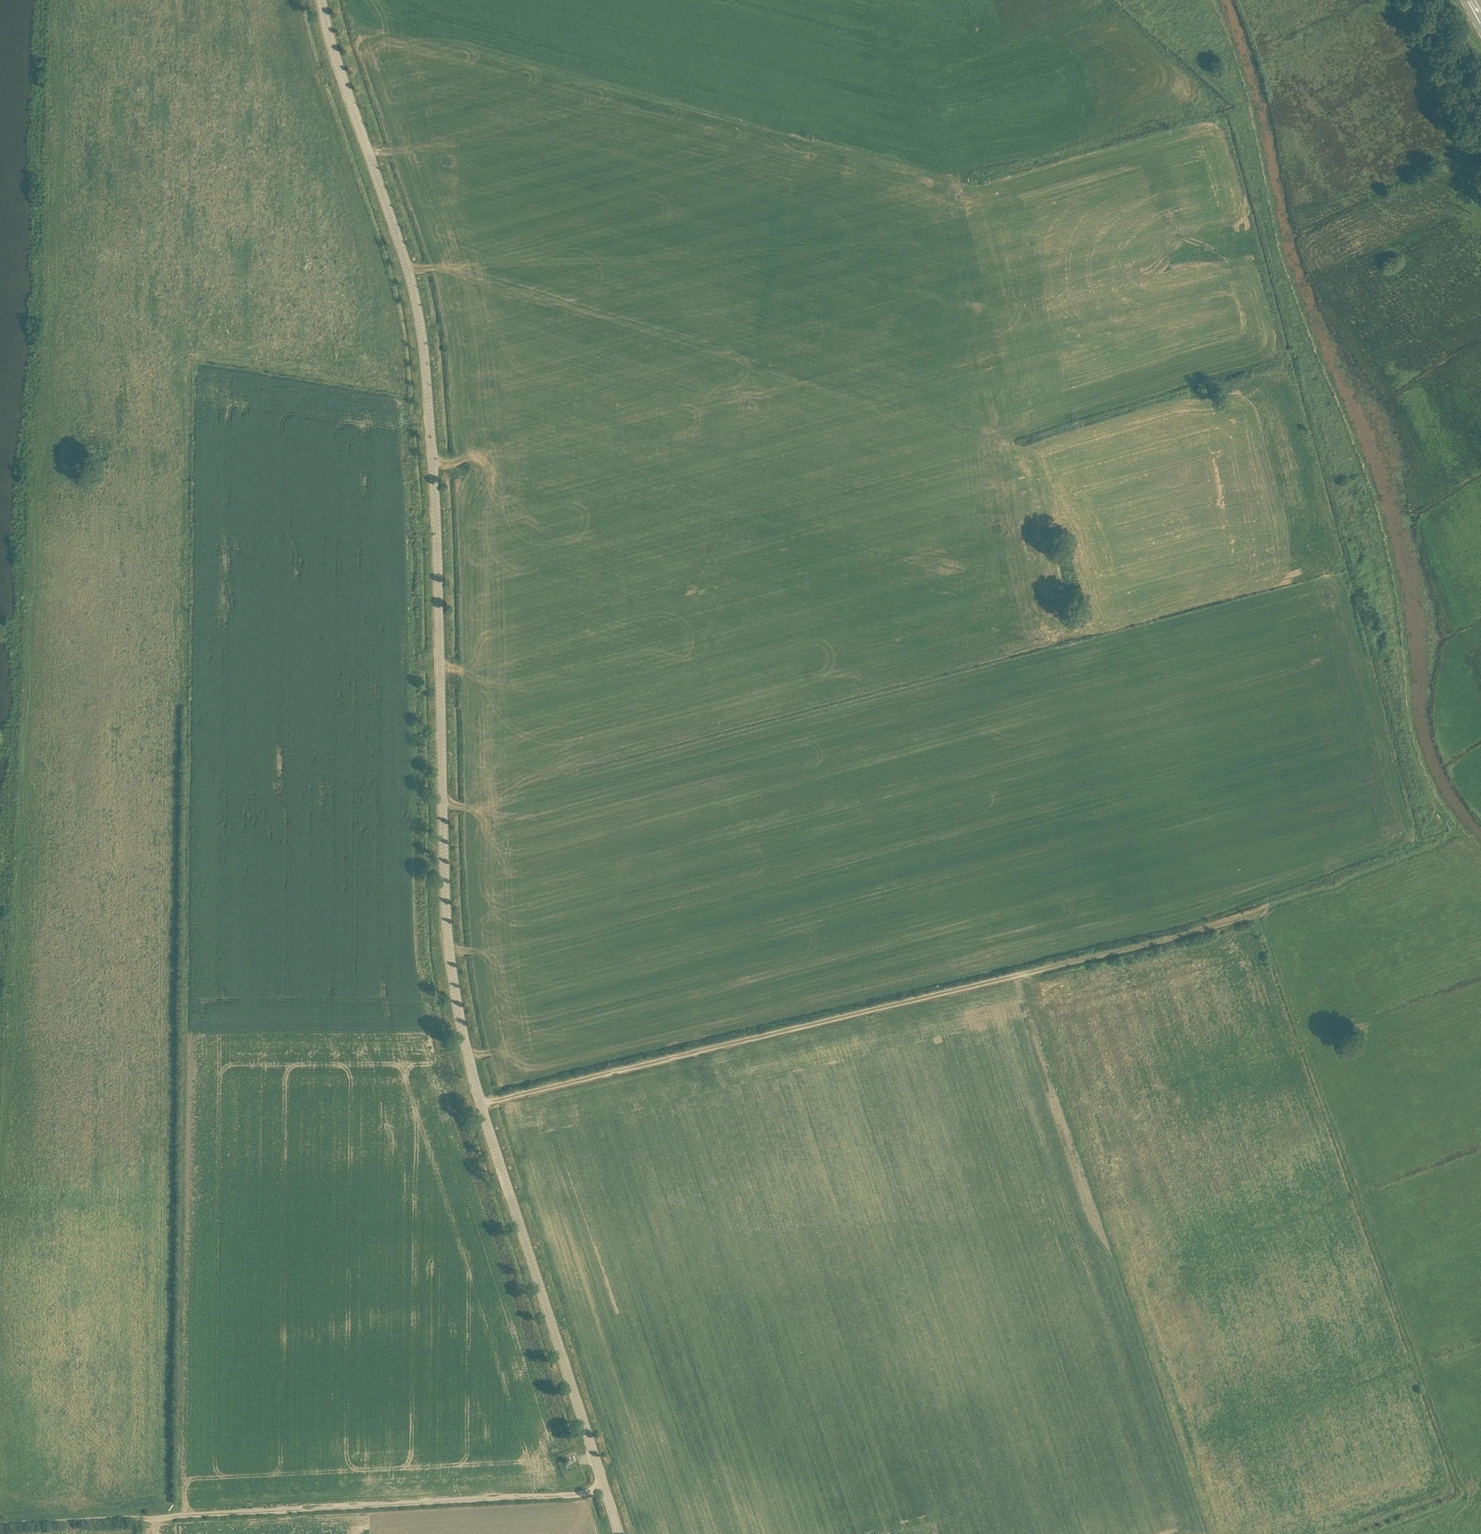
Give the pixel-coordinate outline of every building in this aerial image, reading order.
[(567,1465),(575,1461),(574,1456),(565,1459),(567,1465)]
